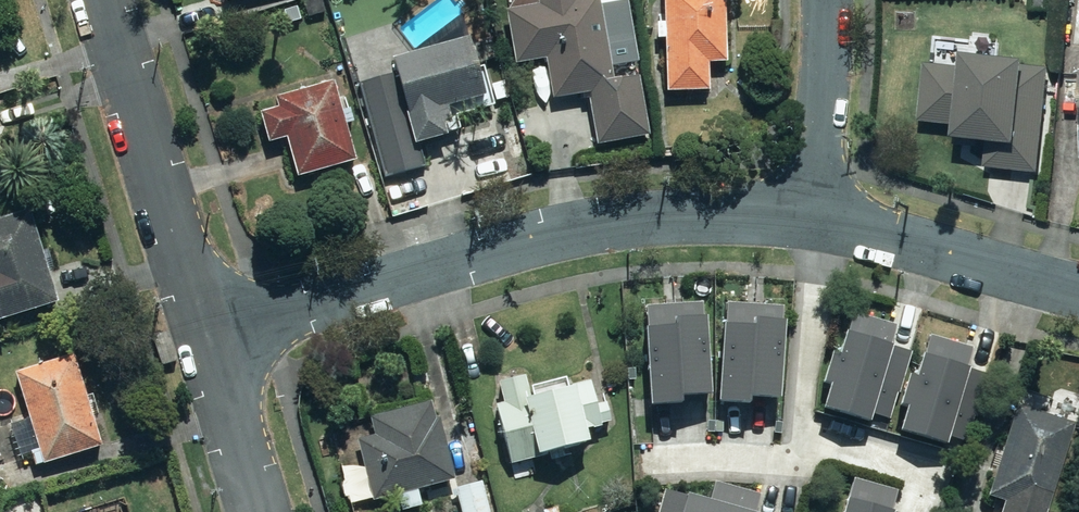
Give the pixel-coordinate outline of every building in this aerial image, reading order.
[(512,9),(521,63),(552,58),(559,98),(594,92),(602,143),(655,134),(645,74),(619,78),(606,0),(547,0),(547,3),(512,9)] [(731,0),(671,0),(671,21),(663,21),(663,37),(672,37),(673,89),(716,88),(715,61),(733,61),(731,0)] [(479,33),(398,56),(423,143),(456,134),(454,130),(461,128),(454,105),(497,93),(479,33)] [(1055,67),(1036,65),(1037,59),(974,52),(972,68),(931,64),(925,120),(967,124),(965,137),(993,140),(990,167),(1044,173),(1055,67)] [(275,141),(293,137),(303,176),(363,160),(353,122),(360,120),(356,107),(350,109),(342,79),(281,95),(284,107),(267,111),(275,141)] [(66,300),(37,207),(0,219),(0,320),(66,300)] [(708,302),(651,303),(652,401),(691,401),(691,393),(714,393),(713,315),(708,315),(708,302)] [(791,304),(731,302),(727,398),(756,399),(756,395),(787,396),(791,304)] [(903,323),(856,310),(844,355),(832,351),(824,382),(835,385),(830,407),(877,420),(903,323)] [(169,330),(154,335),(163,364),(178,359),(169,330)] [(976,345),(933,335),(924,374),(915,372),(906,406),(913,408),(908,427),(954,438),(976,345)] [(45,372),(22,379),(37,428),(19,434),(25,455),(37,451),(40,463),(108,443),(80,352),(42,364),(45,372)] [(607,423),(606,421),(617,418),(612,399),(604,400),(597,376),(536,393),(530,371),(503,378),(509,400),(500,402),(516,460),(598,438),(594,426),(607,423)] [(380,433),(362,437),(378,497),(461,475),(444,414),(441,415),(437,398),(375,414),(380,433)] [(1051,510),(1078,422),(1078,419),(1022,401),(993,492),(1009,497),(1005,511),(1056,511),(1051,510)] [(859,477),(853,511),(897,511),(901,484),(859,477)] [(665,488),(661,511),(766,511),(767,508),(665,488)]
